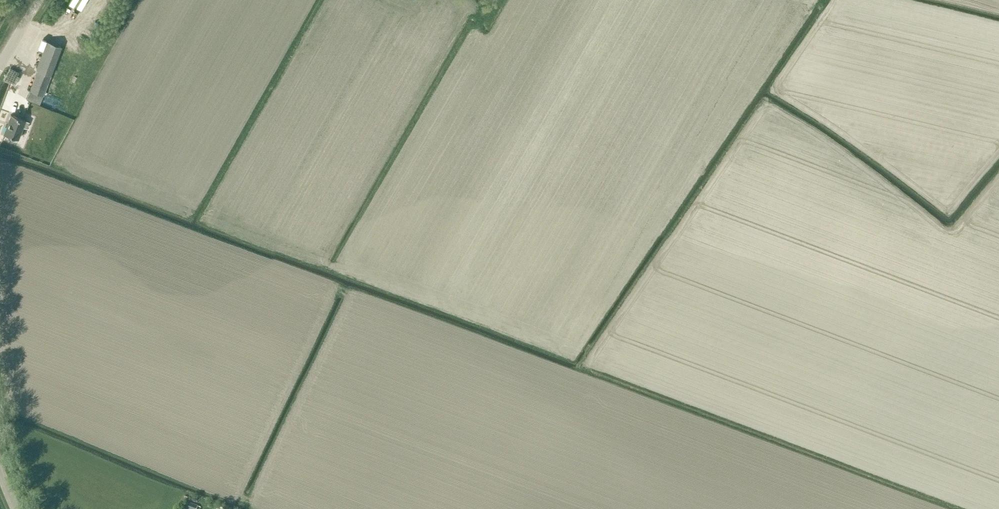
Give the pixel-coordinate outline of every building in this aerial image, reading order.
[(37,68),(29,91),(42,96),(61,45),(46,40),(36,68),(37,68)] [(29,91),(26,98),(39,103),(42,96),(29,91)] [(26,127),(28,121),(10,114),(3,132),(18,137),(22,125),(26,127)]
